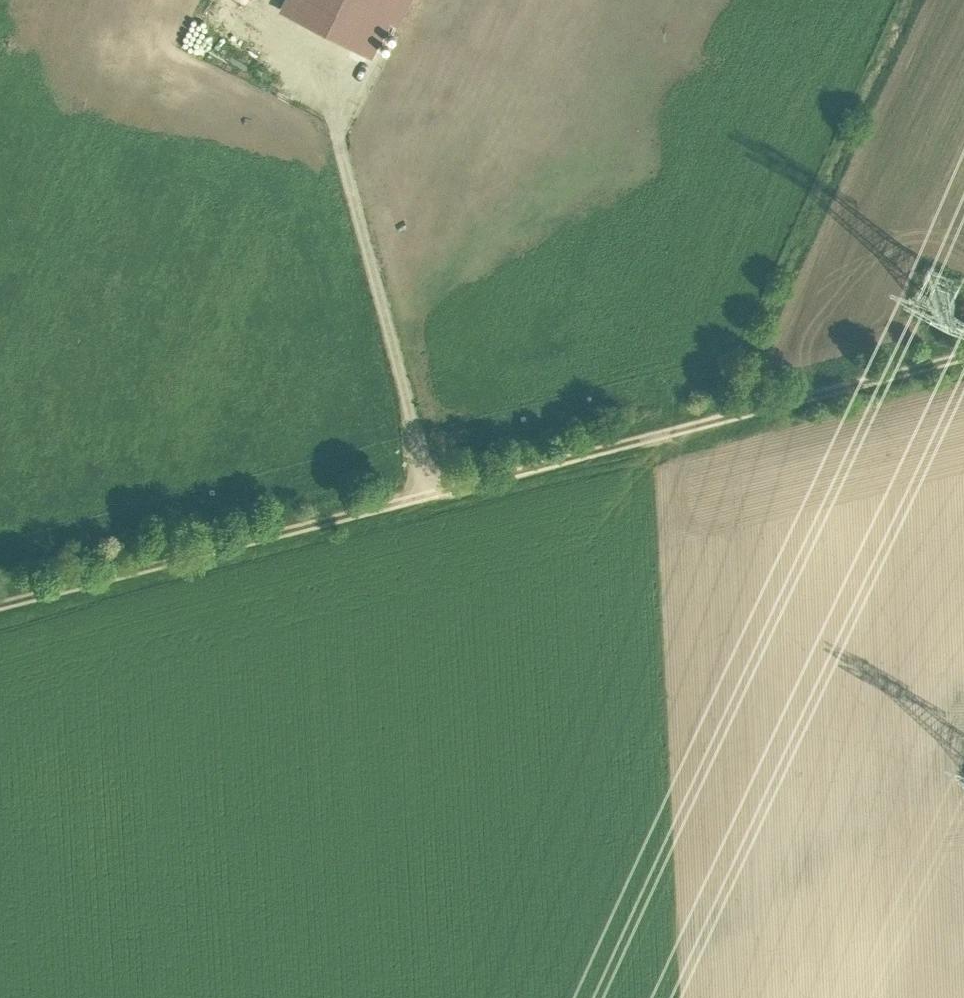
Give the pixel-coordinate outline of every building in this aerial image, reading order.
[(275,11),(368,58),(386,23),(395,28),(409,0),(281,0),(275,11)]
